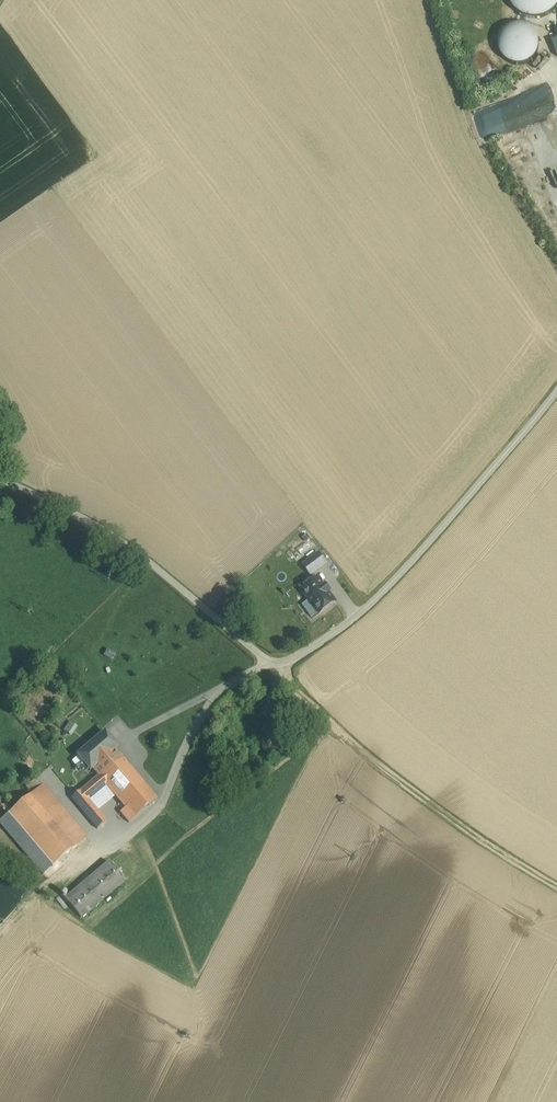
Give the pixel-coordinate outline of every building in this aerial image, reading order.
[(509,2),(515,11),(524,17),(535,19),(546,16),(555,10),(556,6),(556,0),(508,0),(509,2)] [(537,53),(539,45),(537,37),(533,31),(526,26),(518,25),(511,26),(504,31),(500,38),(498,45),(500,53),(504,60),(511,64),(519,66),(527,64),(533,59),(537,53)] [(524,94),(525,99),(474,117),(481,138),(541,118),(532,92),(524,94)] [(318,553),(302,565),(310,576),(326,564),(318,553)] [(317,578),(299,591),(318,615),(335,602),(317,578)] [(282,589),(261,599),(266,608),(286,598),(282,589)] [(65,731),(72,735),(77,726),(70,722),(65,731)] [(105,732),(77,756),(90,770),(115,749),(117,747),(105,732)] [(157,798),(115,749),(92,768),(98,775),(107,785),(125,807),(120,811),(129,822),(157,798)] [(98,775),(71,798),(98,828),(106,821),(89,800),(107,785),(98,775)] [(37,778),(26,787),(32,794),(43,785),(37,778)] [(87,837),(43,785),(32,794),(77,846),(87,837)] [(32,794),(15,808),(2,794),(0,797),(0,806),(8,814),(0,821),(0,824),(43,874),(77,846),(32,794)] [(110,862),(65,900),(81,918),(125,880),(110,862)]
